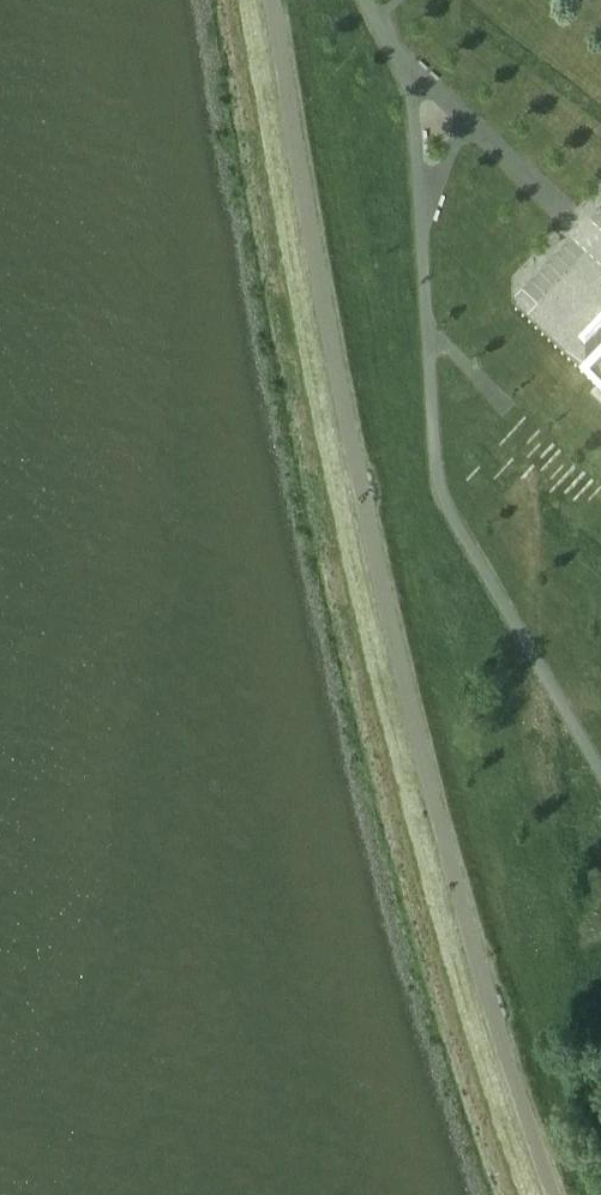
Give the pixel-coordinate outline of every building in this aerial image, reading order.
[(584,326),(600,343),(600,309),(584,326)]
